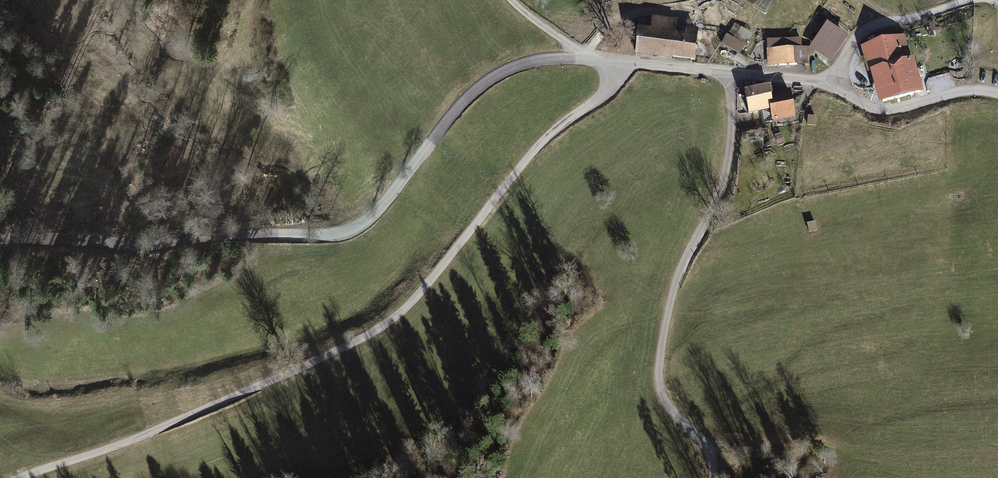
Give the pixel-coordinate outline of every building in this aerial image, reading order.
[(680,22),(653,20),(652,33),(613,29),(612,43),(641,46),(640,58),(697,62),(699,31),(688,30),(687,38),(678,37),(680,22)] [(835,25),(816,49),(830,60),(848,36),(835,25)] [(747,38),(750,31),(741,27),(738,34),(747,38)] [(745,47),(728,37),(723,45),(740,56),(745,47)] [(905,38),(860,49),(866,73),(872,72),(880,106),(924,96),(916,61),(910,62),(905,38)] [(802,40),(766,41),(766,68),(811,67),(811,49),(803,50),(802,40)] [(752,91),(744,92),(748,117),(771,113),(773,124),(797,120),(792,93),(773,96),(772,87),(757,89),(756,83),(751,84),(752,91)] [(816,119),(808,117),(806,127),(814,129),(816,119)] [(817,224),(808,226),(809,234),(818,233),(817,224)]
